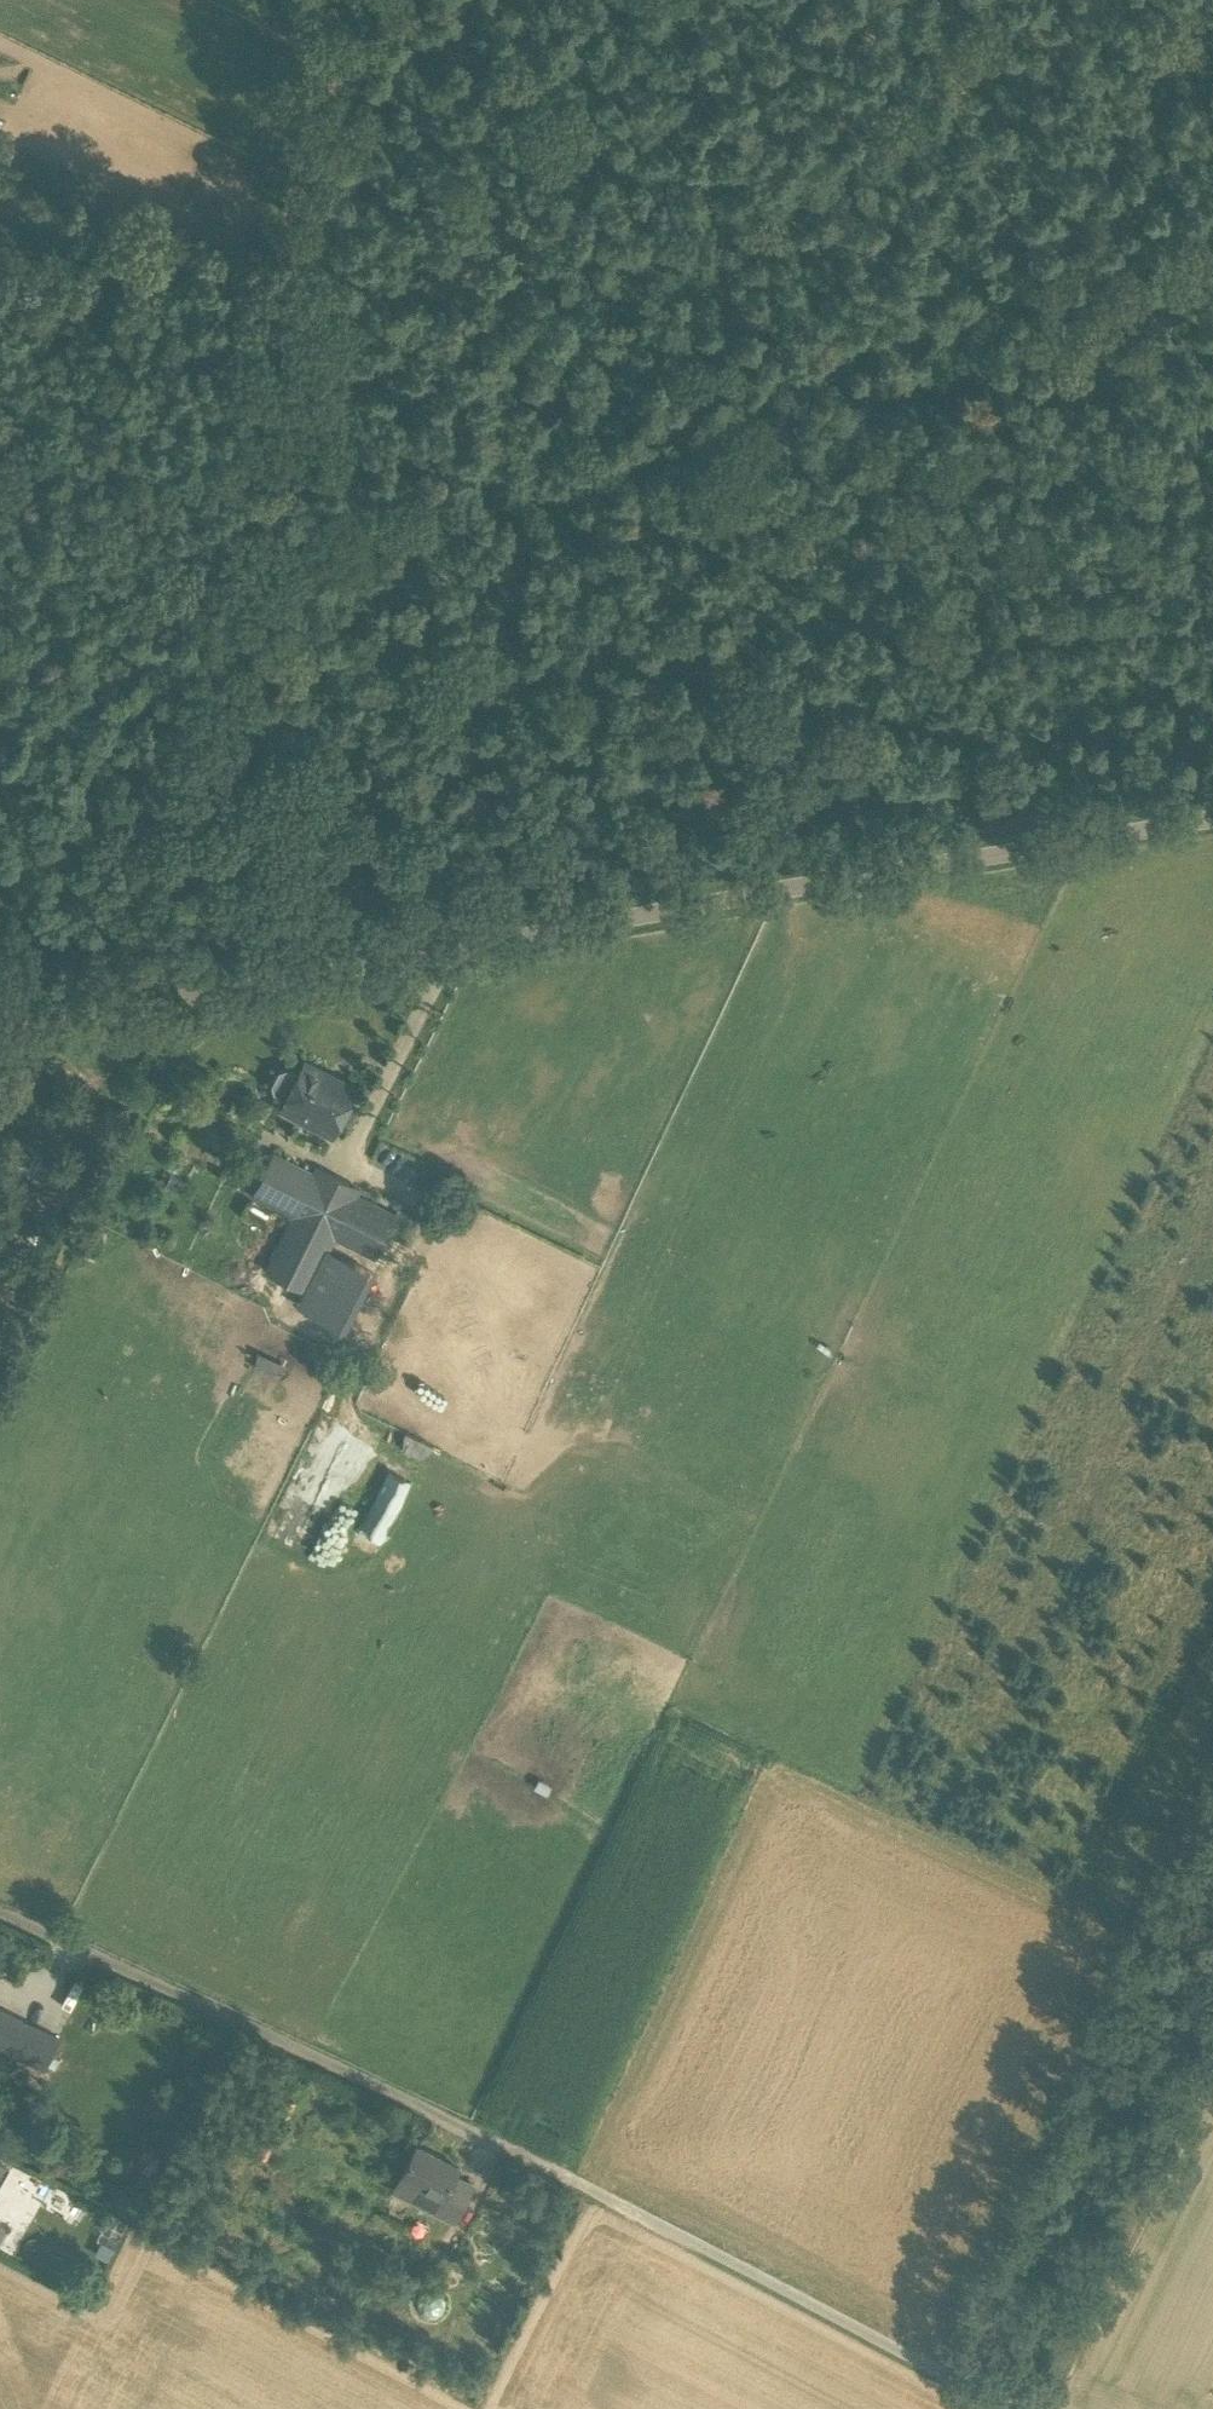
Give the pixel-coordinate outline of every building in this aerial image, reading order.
[(328,1074),(305,1062),(299,1074),(287,1069),(279,1071),(272,1086),(274,1094),(285,1099),(278,1111),(331,1139),(353,1094),(325,1080),(328,1074)] [(265,1270),(308,1291),(335,1237),(375,1258),(396,1216),(356,1195),(359,1189),(317,1168),(314,1174),(274,1154),(252,1196),(293,1216),(265,1270)] [(353,1509),(373,1455),(353,1448),(334,1503),(353,1509)] [(355,1537),(377,1546),(400,1488),(378,1479),(355,1537)] [(0,2010),(0,2048),(45,2070),(60,2040),(0,2010)] [(472,2186),(454,2176),(458,2168),(416,2146),(396,2185),(415,2195),(413,2199),(454,2221),(472,2186)] [(9,2167),(0,2162),(0,2184),(9,2167)] [(115,2249),(102,2242),(95,2254),(109,2261),(115,2249)]
